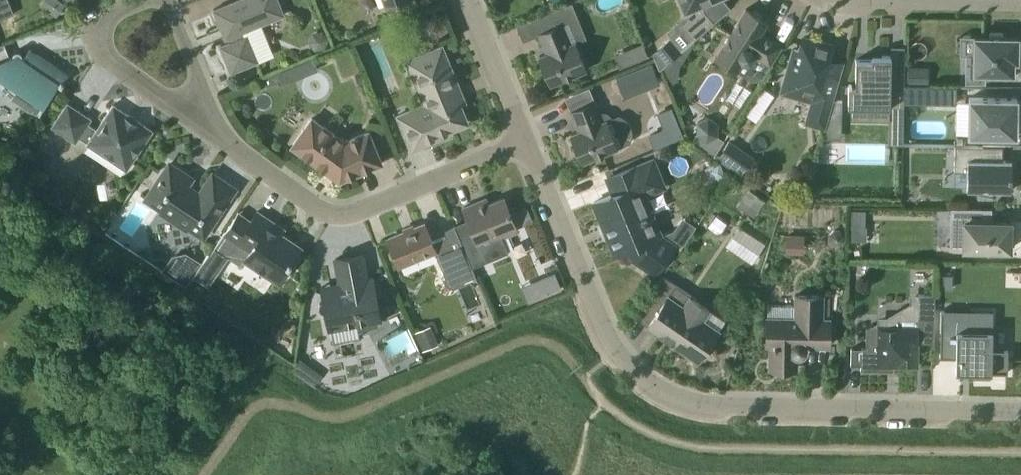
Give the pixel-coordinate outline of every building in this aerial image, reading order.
[(9,0),(0,0),(0,19),(15,13),(9,0)] [(44,7),(57,16),(66,3),(62,0),(49,0),(44,7)] [(214,8),(219,21),(222,20),(223,24),(222,25),(223,29),(225,29),(227,34),(225,35),(226,38),(228,37),(230,41),(221,45),(232,71),(258,60),(246,30),(285,14),(279,0),(235,0),(214,8)] [(712,1),(714,0),(679,0),(685,14),(687,13),(689,19),(683,25),(695,39),(715,21),(705,11),(703,5),(712,1)] [(539,15),(545,30),(564,22),(579,16),(573,1),(539,15)] [(753,79),(764,77),(783,45),(761,31),(768,20),(747,7),(716,57),(753,79)] [(545,30),(539,32),(545,46),(547,45),(550,51),(539,56),(551,84),(587,69),(575,41),(572,42),(564,22),(545,30)] [(986,82),(986,72),(1014,72),(1014,60),(1018,60),(1019,54),(1020,54),(1020,41),(1019,41),(1019,36),(1003,35),(1003,31),(990,31),(990,35),(975,35),(974,53),(967,53),(966,82),(986,82)] [(819,39),(818,41),(803,37),(794,69),(788,68),(781,91),(793,94),(793,95),(810,100),(804,122),(825,128),(844,61),(843,60),(839,73),(827,70),(834,44),(819,39)] [(658,49),(669,62),(682,51),(671,38),(658,49)] [(11,57),(5,42),(0,44),(0,62),(11,57)] [(617,52),(622,64),(649,54),(644,42),(617,52)] [(407,60),(425,104),(397,115),(411,150),(452,134),(450,129),(468,121),(461,103),(465,101),(443,45),(407,60)] [(11,57),(0,62),(0,84),(1,85),(12,98),(26,108),(41,114),(43,108),(49,95),(58,81),(62,84),(69,74),(38,53),(37,54),(26,56),(25,56),(23,58),(22,57),(22,56),(22,55),(22,54),(22,53),(21,52),(21,51),(19,51),(18,50),(16,51),(15,51),(14,52),(14,53),(13,54),(13,55),(13,56),(11,57)] [(856,59),(856,84),(849,84),(849,105),(890,106),(889,142),(903,142),(904,97),(905,66),(891,65),(892,55),(873,55),(873,59),(856,59)] [(616,76),(623,92),(638,87),(640,92),(661,83),(660,81),(652,62),(652,61),(616,76)] [(283,83),(298,77),(293,64),(278,70),(268,74),(272,84),(282,80),(283,83)] [(919,69),(919,65),(908,65),(908,67),(906,67),(906,82),(929,82),(929,74),(919,74),(919,69)] [(956,102),(957,86),(905,85),(905,101),(956,102)] [(1017,135),(1018,98),(970,97),(969,135),(1017,135)] [(842,100),(833,99),(828,118),(842,118),(842,100)] [(571,133),(583,161),(618,147),(607,119),(604,120),(596,100),(571,110),(577,123),(579,122),(582,129),(571,133)] [(89,144),(125,168),(127,169),(153,129),(114,103),(97,129),(88,123),(91,118),(68,102),(52,126),(76,141),(80,135),(89,141),(88,143),(89,144)] [(698,121),(697,130),(697,133),(707,139),(718,135),(719,122),(709,116),(698,121)] [(312,117),(292,145),(340,180),(382,162),(369,131),(345,140),(312,117)] [(721,155),(746,169),(754,154),(729,141),(721,155)] [(993,196),(994,190),(1012,190),(1012,160),(983,159),(984,145),(956,145),(955,170),(968,170),(968,189),(978,189),(977,193),(993,196)] [(48,166),(55,155),(43,147),(36,159),(48,166)] [(654,158),(638,165),(608,177),(614,193),(595,201),(616,253),(629,248),(633,257),(655,273),(675,245),(661,235),(644,195),(665,186),(654,158)] [(204,235),(233,190),(211,176),(200,193),(187,185),(191,177),(170,163),(147,197),(162,208),(160,211),(188,229),(190,226),(204,235)] [(754,216),(766,200),(750,189),(738,205),(754,216)] [(503,236),(518,229),(504,196),(489,203),(487,197),(464,207),(477,240),(479,245),(466,250),(472,266),(487,260),(486,259),(509,250),(503,236)] [(517,212),(522,225),(534,220),(528,207),(517,212)] [(982,221),(982,208),(951,207),(951,222),(965,222),(965,247),(979,248),(979,252),(996,252),(997,248),(1011,248),(1011,244),(1015,244),(1015,226),(1011,226),(1011,221),(982,221)] [(228,255),(236,243),(250,251),(246,257),(279,279),(292,260),(289,258),(297,245),(283,236),(287,230),(258,210),(251,220),(237,211),(215,246),(228,255)] [(465,248),(464,248),(454,252),(447,235),(433,240),(425,223),(388,238),(399,266),(436,251),(442,266),(446,276),(444,277),(446,284),(454,287),(466,283),(464,280),(476,275),(472,266),(466,250),(465,248)] [(725,243),(752,262),(766,241),(739,223),(725,243)] [(864,226),(852,225),(852,240),(863,240),(864,226)] [(834,228),(829,233),(829,239),(834,244),(840,245),(845,240),(845,233),(841,229),(834,228)] [(161,270),(161,271),(187,288),(210,253),(209,252),(201,264),(192,258),(186,267),(179,269),(170,262),(164,271),(161,270)] [(378,325),(377,318),(381,317),(373,277),(368,278),(363,253),(336,258),(340,283),(322,286),(324,300),(320,302),(319,307),(322,311),(327,312),(329,327),(358,321),(360,329),(378,325)] [(677,282),(676,284),(662,274),(648,295),(655,300),(649,309),(655,314),(650,321),(664,331),(665,329),(667,331),(669,339),(699,360),(719,330),(704,320),(712,309),(693,296),(694,294),(677,282)] [(807,345),(807,344),(830,344),(830,318),(822,318),(823,294),(797,293),(797,305),(769,305),(769,317),(768,317),(767,343),(771,343),(771,367),(797,368),(797,354),(798,354),(799,354),(801,354),(802,354),(803,353),(804,352),(805,351),(806,350),(807,349),(807,348),(807,346),(807,345)] [(935,342),(936,294),(921,293),(920,325),(879,324),(879,327),(874,327),(871,323),(866,326),(866,347),(852,348),(851,364),(861,364),(861,369),(885,369),(885,365),(918,365),(919,341),(935,342)] [(990,310),(938,309),(938,327),(954,328),(953,367),(1005,369),(1005,348),(989,348),(990,310)] [(413,332),(421,352),(439,344),(431,325),(413,332)]
